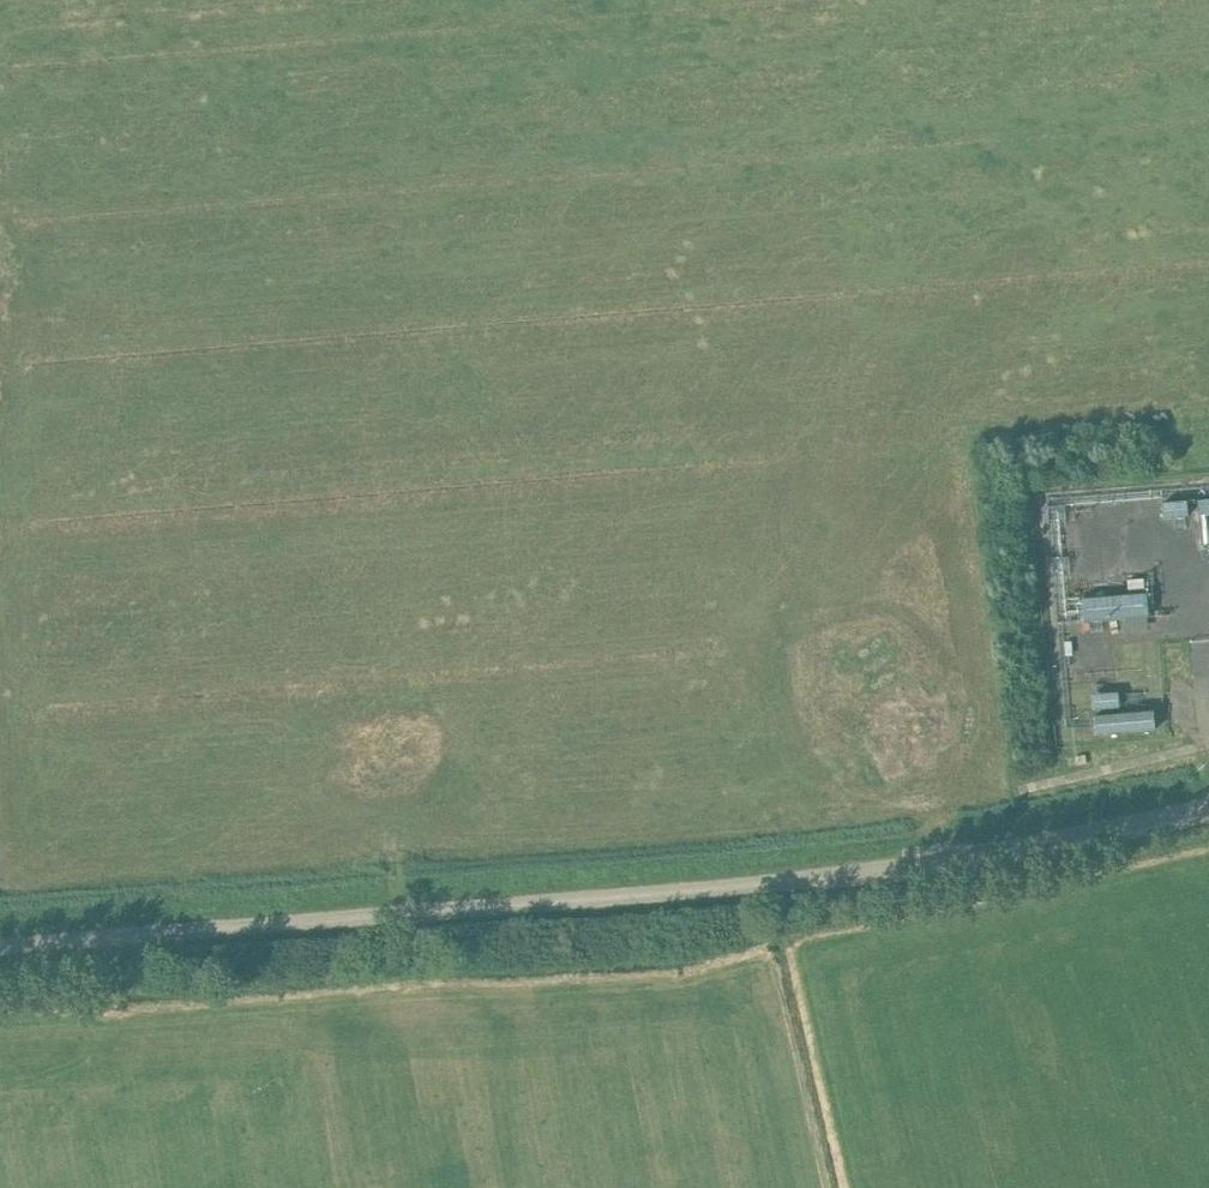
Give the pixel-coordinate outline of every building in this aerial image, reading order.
[(1197,501),(1198,516),(1208,515),(1208,500),(1197,501)] [(1162,519),(1186,517),(1185,502),(1161,504),(1162,519)] [(1143,595),(1080,600),(1082,622),(1145,617),(1143,595)] [(1091,694),(1092,710),(1117,709),(1116,693),(1091,694)] [(1093,717),(1094,735),(1153,730),(1151,713),(1093,717)]
